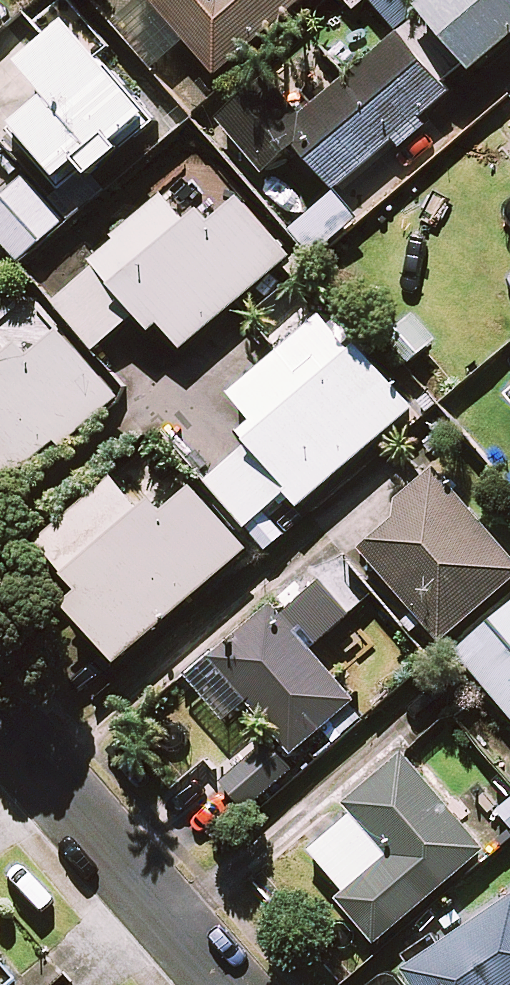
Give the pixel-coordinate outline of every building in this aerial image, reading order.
[(115,23),(154,70),(188,42),(216,75),(304,0),(142,0),(115,23)] [(421,0),(399,0),(380,16),(399,38),(300,121),(266,81),(220,120),(265,174),(299,146),(337,192),(509,45),(509,0),(430,0),(424,5),(421,0)] [(155,123),(73,26),(26,66),(53,98),(18,127),(62,179),(82,161),(94,175),(155,123)] [(28,181),(0,205),(0,238),(20,262),(64,223),(28,181)] [(352,215),(334,195),(292,232),(310,252),(352,215)] [(97,351),(137,316),(156,338),(166,329),(184,350),(291,257),(243,202),(216,225),(202,209),(186,223),(164,198),(93,260),(99,267),(56,304),(97,351)] [(31,290),(0,315),(0,490),(117,399),(31,290)] [(414,410),(360,347),(330,373),(319,361),(301,376),(281,353),(232,394),(256,422),(242,434),(252,445),(209,482),(248,527),(289,493),(301,506),(414,410)] [(249,552),(158,444),(41,542),(87,598),(73,610),(117,662),(249,552)] [(436,471),(393,508),(401,517),(362,551),(442,642),(509,582),(509,555),(436,471)] [(292,754),(322,730),(335,745),(366,718),(353,703),(355,702),(315,654),(353,622),(319,582),(284,611),(279,604),(213,660),(292,754)] [(459,653),(509,713),(509,609),(459,653)] [(294,770),(269,742),(223,782),(247,810),(294,770)] [(486,852),(406,756),(347,805),(356,815),(313,850),(347,892),(339,898),(376,943),(486,852)] [(498,812),(509,823),(509,800),(498,812)] [(410,970),(421,984),(509,984),(509,902),(410,970)] [(16,983),(0,964),(0,984),(14,984),(16,983)]
